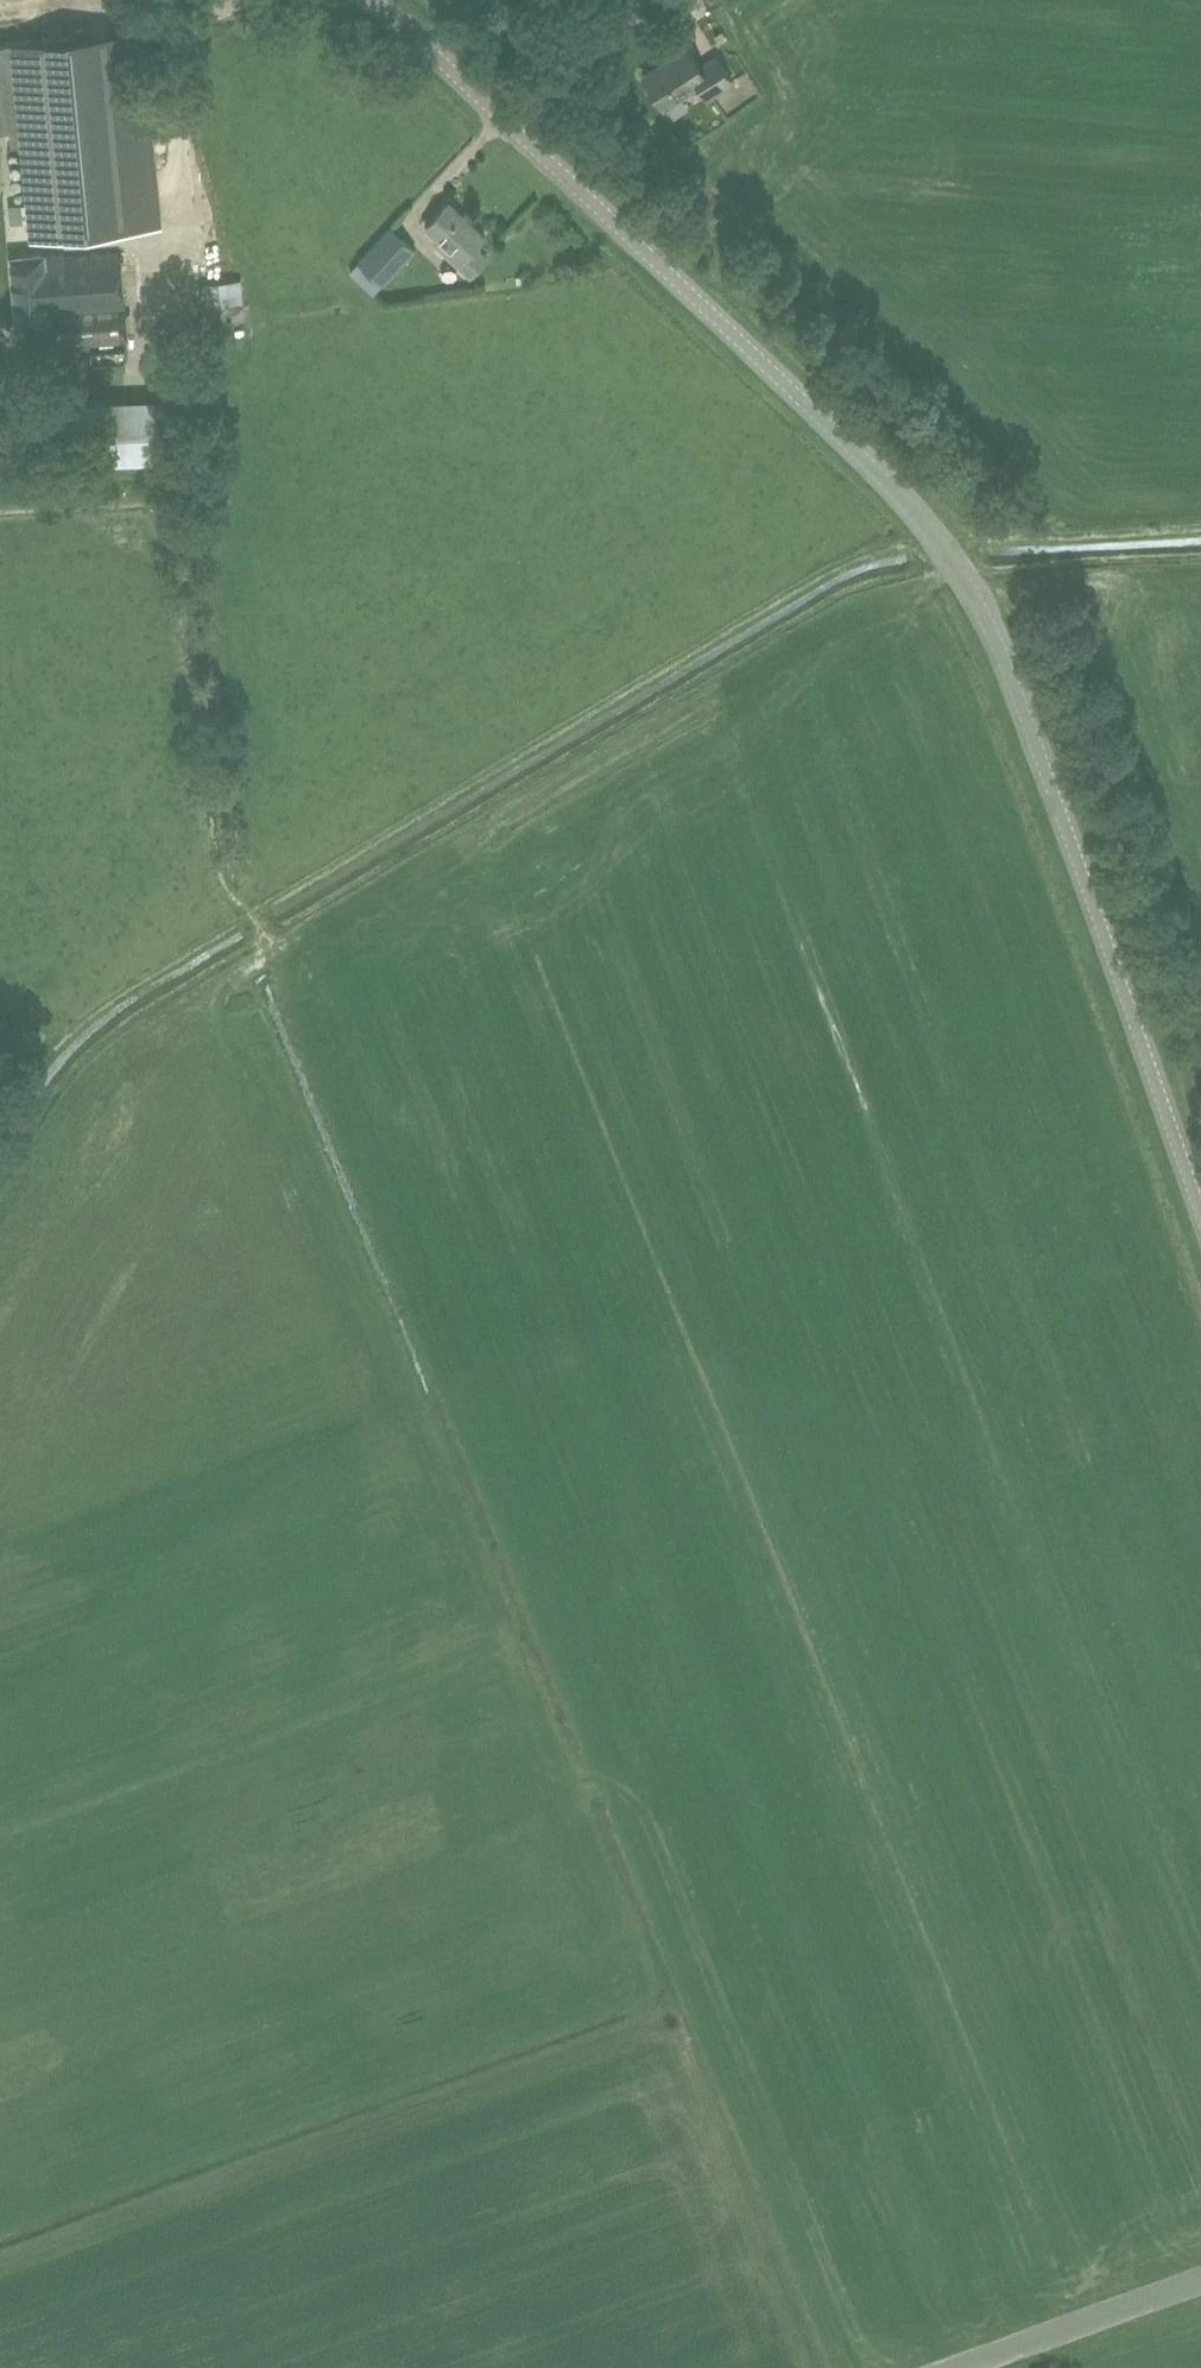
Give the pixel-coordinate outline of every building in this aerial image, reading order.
[(139,31),(18,42),(25,127),(32,202),(29,202),(33,235),(158,224),(139,31)] [(18,42),(0,44),(0,129),(25,127),(18,42)] [(689,47),(644,75),(664,107),(700,85),(707,97),(733,81),(717,57),(701,67),(689,47)] [(485,236),(447,203),(425,228),(438,239),(435,243),(472,275),(488,257),(476,246),(485,236)] [(418,250),(390,226),(348,272),(374,295),(418,250)] [(50,313),(52,340),(53,347),(126,341),(119,253),(55,259),(54,254),(43,255),(43,253),(9,256),(15,323),(48,320),(48,313),(50,313)]
